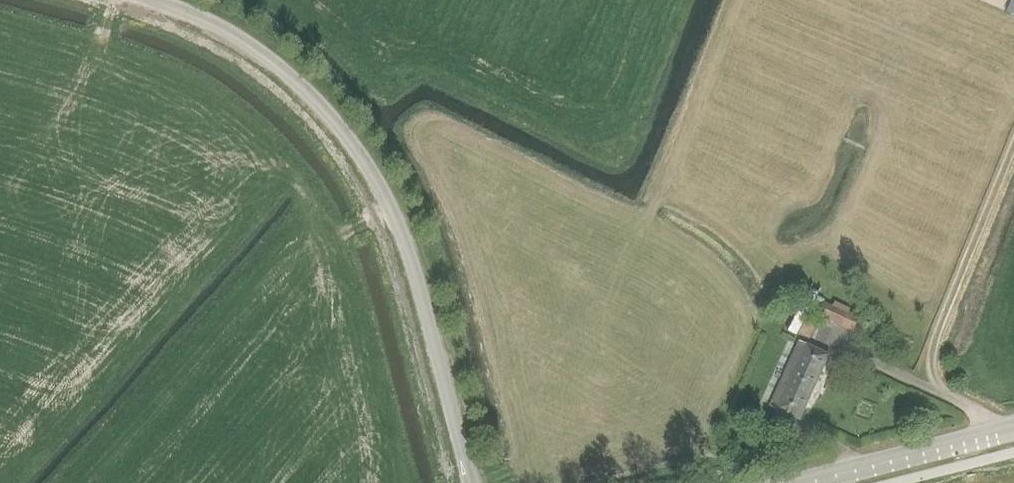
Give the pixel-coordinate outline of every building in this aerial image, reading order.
[(787,331),(796,336),(812,305),(815,298),(818,292),(809,288),(787,331)] [(824,300),(816,296),(815,298),(812,305),(820,309),(823,301),(824,300)] [(820,309),(817,315),(842,325),(848,313),(839,309),(823,301),(820,309)] [(819,377),(829,355),(799,341),(790,363),(819,377)] [(810,399),(819,377),(790,363),(780,385),(810,399)] [(800,420),(810,399),(780,385),(770,407),(776,409),(768,425),(784,432),(792,417),(800,420)]
